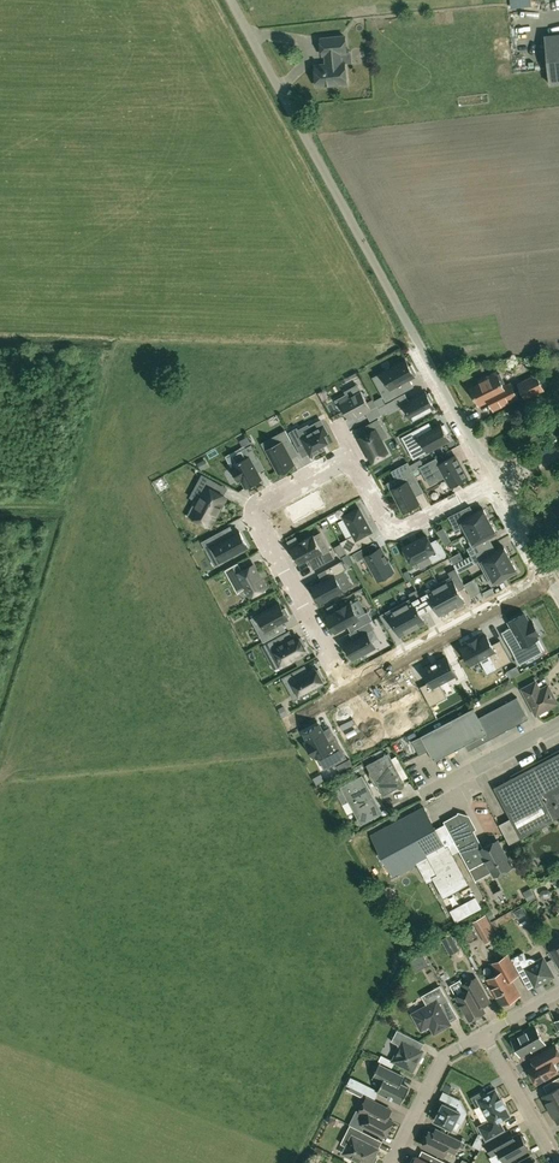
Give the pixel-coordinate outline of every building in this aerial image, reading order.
[(545,36),(549,77),(550,84),(558,83),(558,34),(545,36)] [(347,83),(345,62),(341,62),(340,53),(346,52),(345,36),(321,38),(323,54),(326,54),(327,64),(315,65),(318,86),(347,83)] [(399,385),(409,379),(415,376),(414,374),(416,373),(412,365),(409,366),(406,360),(382,373),(390,388),(382,393),(386,401),(403,392),(399,385)] [(489,400),(494,410),(518,398),(511,384),(504,387),(502,384),(505,383),(500,374),(498,375),(496,372),(480,381),(481,383),(471,388),(479,405),(489,400)] [(526,398),(544,390),(536,375),(519,384),(526,398)] [(347,394),(336,400),(340,409),(343,408),(349,420),(356,416),(357,418),(366,413),(370,421),(382,414),(379,408),(377,406),(371,409),(361,391),(355,394),(349,397),(347,394)] [(427,394),(426,392),(409,401),(405,393),(393,400),(398,407),(404,404),(412,419),(434,407),(431,402),(434,401),(429,392),(427,394)] [(388,452),(381,440),(375,429),(382,426),(378,419),(367,425),(370,432),(359,438),(372,461),(373,460),(374,462),(384,457),(383,455),(388,452)] [(321,420),(309,426),(308,427),(311,432),(302,437),(298,430),(297,428),(289,432),(299,450),(305,446),(309,453),(311,455),(322,449),(320,446),(329,442),(324,434),(328,433),(321,420)] [(420,427),(401,437),(409,451),(423,444),(427,452),(450,440),(446,433),(449,432),(445,424),(442,425),(441,424),(433,429),(423,434),(420,427)] [(282,442),(267,450),(279,473),(295,464),(286,448),(293,444),(285,430),(278,434),(282,442)] [(260,459),(252,445),(245,449),(248,456),(233,464),(234,466),(231,468),(238,481),(241,479),(246,488),(262,479),(253,463),(260,459)] [(452,487),(468,478),(455,455),(440,464),(436,458),(420,467),(425,477),(441,468),(452,487)] [(411,467),(413,470),(423,465),(420,459),(410,465),(411,467)] [(399,485),(392,489),(403,511),(419,503),(416,496),(410,485),(418,481),(413,470),(411,467),(408,462),(392,470),(396,478),(399,485)] [(213,490),(217,483),(202,475),(198,483),(206,488),(199,501),(196,500),(187,516),(201,524),(203,521),(210,526),(226,497),(213,490)] [(281,518),(293,512),(291,508),(279,514),(281,518)] [(363,536),(369,533),(372,531),(359,508),(343,516),(354,535),(341,542),(347,554),(367,543),(363,536)] [(462,527),(465,534),(490,521),(483,508),(474,513),(469,516),(465,508),(449,517),(456,530),(462,527)] [(468,548),(471,555),(483,549),(480,543),(489,537),(497,533),(490,521),(465,534),(472,546),(468,548)] [(239,531),(235,533),(222,540),(218,533),(202,542),(207,551),(215,547),(223,561),(248,547),(239,531)] [(404,549),(402,550),(407,560),(409,559),(412,563),(429,554),(433,562),(446,555),(437,539),(431,542),(427,535),(404,547),(404,549)] [(324,554),(314,536),(312,537),(312,536),(299,543),(292,548),(290,548),(299,564),(309,558),(311,561),(309,562),(313,569),(335,558),(331,550),(324,554)] [(448,536),(442,539),(444,544),(450,541),(448,536)] [(299,543),(296,537),(288,541),(292,548),(299,543)] [(341,544),(335,547),(339,556),(346,552),(341,544)] [(365,557),(378,580),(385,576),(386,579),(393,575),(392,572),(394,571),(381,547),(370,553),(366,546),(353,554),(357,561),(365,557)] [(487,555),(483,549),(471,555),(475,562),(478,561),(485,573),(511,559),(504,546),(496,550),(487,555)] [(517,571),(511,559),(485,573),(492,585),(517,571)] [(330,577),(322,581),(312,587),(321,602),(346,589),(338,574),(345,570),(346,569),(342,561),(326,569),(330,577)] [(226,570),(230,578),(238,574),(246,588),(250,596),(256,593),(257,595),(266,591),(265,588),(266,588),(254,565),(242,571),(238,563),(226,570)] [(451,577),(439,583),(452,608),(456,606),(457,608),(464,604),(463,602),(465,601),(457,586),(463,582),(456,569),(449,572),(451,577)] [(480,593),(473,579),(464,584),(471,597),(480,593)] [(449,612),(448,610),(452,608),(439,583),(419,594),(424,603),(426,607),(433,603),(439,615),(441,614),(442,616),(449,612)] [(400,605),(413,629),(426,622),(417,607),(424,603),(419,594),(417,590),(410,594),(412,598),(400,605)] [(272,628),(282,622),(288,619),(287,617),(290,616),(285,608),(283,609),(280,603),(258,615),(262,623),(256,627),(264,642),(276,636),(272,628)] [(337,611),(327,616),(335,632),(347,626),(351,624),(354,630),(358,628),(370,622),(373,620),(368,611),(358,616),(351,603),(349,604),(349,603),(336,610),(337,611)] [(400,636),(413,629),(400,605),(380,615),(387,628),(394,625),(400,636)] [(518,639),(508,644),(519,664),(535,656),(529,644),(538,639),(537,636),(540,634),(533,621),(530,623),(524,613),(509,622),(511,626),(518,639)] [(373,629),(370,622),(358,628),(361,634),(345,643),(346,645),(343,647),(348,655),(350,654),(353,659),(375,647),(367,632),(373,629)] [(281,645),(277,637),(262,646),(267,656),(274,652),(282,665),(284,664),(285,666),(293,662),(292,660),(306,652),(303,646),(306,645),(301,637),(299,638),(298,636),(294,638),(281,645)] [(487,636),(479,639),(478,637),(468,643),(469,645),(462,649),(471,665),(480,660),(489,655),(496,669),(511,661),(500,640),(492,645),(487,636)] [(447,658),(438,663),(432,666),(424,670),(430,681),(420,686),(430,706),(447,697),(440,683),(456,675),(447,658)] [(506,671),(510,678),(520,673),(517,666),(506,671)] [(299,677),(296,671),(283,678),(286,685),(293,681),(301,696),(324,684),(321,678),(323,677),(319,669),(316,670),(315,668),(309,672),(299,677)] [(533,683),(522,689),(536,714),(557,703),(548,685),(540,690),(537,689),(533,683)] [(474,708),(421,736),(434,761),(466,745),(469,750),(529,718),(517,697),(479,717),(474,708)] [(305,722),(324,714),(322,709),(303,717),(305,722)] [(335,737),(328,741),(319,724),(303,733),(309,743),(307,744),(314,757),(316,756),(317,758),(326,753),(332,765),(347,758),(335,737)] [(388,753),(367,764),(383,795),(405,783),(388,753)] [(494,787),(510,818),(517,831),(506,837),(509,843),(558,818),(558,753),(494,787)] [(337,766),(340,771),(346,768),(343,762),(337,766)] [(362,776),(335,790),(348,814),(354,810),(361,824),(381,813),(372,798),(374,798),(362,776)] [(438,874),(434,876),(442,892),(453,886),(450,882),(464,874),(448,845),(445,847),(424,806),(371,835),(394,877),(429,858),(438,874)] [(444,821),(476,880),(492,871),(495,876),(512,867),(498,840),(481,849),(482,851),(477,854),(474,847),(478,845),(463,816),(457,814),(444,821)] [(481,910),(476,899),(451,913),(456,923),(481,910)] [(441,939),(450,955),(460,949),(451,933),(441,939)] [(558,963),(558,966),(558,945),(558,946),(558,947),(551,951),(558,963)] [(415,972),(429,964),(422,952),(408,960),(415,972)] [(525,983),(531,979),(535,986),(553,976),(543,957),(536,961),(536,960),(534,959),(532,958),(530,958),(528,958),(527,959),(523,952),(511,958),(525,983)] [(499,973),(488,979),(502,1004),(519,995),(510,979),(518,974),(507,956),(493,963),(499,973)] [(490,1002),(484,992),(476,977),(462,985),(466,991),(457,996),(470,1020),(473,1018),(476,1019),(480,1016),(481,1013),(485,1011),(482,1006),(490,1002)] [(428,1005),(423,1008),(413,1014),(416,1019),(415,1020),(419,1027),(420,1027),(422,1029),(431,1024),(435,1031),(434,1032),(435,1032),(450,1024),(441,1009),(450,1004),(440,986),(423,996),(428,1005)] [(512,1040),(521,1055),(531,1049),(532,1050),(544,1043),(535,1026),(525,1031),(526,1033),(512,1040)] [(423,1051),(420,1049),(408,1043),(411,1037),(397,1030),(392,1041),(398,1044),(399,1048),(392,1061),(413,1071),(417,1063),(420,1062),(422,1056),(421,1054),(423,1051)] [(535,1065),(529,1069),(530,1071),(529,1073),(531,1077),(533,1077),(536,1083),(558,1071),(554,1063),(558,1060),(558,1052),(555,1045),(540,1054),(531,1059),(535,1065)] [(401,1083),(404,1076),(379,1064),(373,1077),(382,1081),(378,1091),(386,1096),(387,1098),(392,1100),(394,1100),(401,1103),(409,1088),(401,1083)] [(554,1080),(558,1087),(548,1092),(543,1095),(551,1109),(558,1105),(558,1077),(554,1080)] [(481,1092),(472,1097),(477,1106),(480,1104),(489,1120),(478,1126),(486,1140),(505,1129),(500,1121),(510,1115),(505,1106),(506,1105),(501,1098),(495,1088),(483,1095),(481,1092)] [(460,1099),(453,1096),(449,1105),(444,1103),(443,1103),(435,1120),(452,1129),(458,1117),(464,1120),(467,1114),(468,1113),(460,1099)] [(391,1110),(381,1105),(367,1097),(359,1112),(367,1116),(363,1124),(385,1135),(393,1120),(387,1118),(391,1110)] [(551,1109),(558,1123),(558,1122),(558,1105),(551,1109)] [(338,1118),(331,1115),(330,1117),(328,1123),(334,1126),(338,1118)] [(346,1155),(363,1162),(374,1162),(377,1157),(375,1156),(377,1151),(375,1149),(376,1147),(367,1142),(371,1135),(350,1124),(342,1140),(351,1144),(346,1155)] [(436,1128),(433,1133),(429,1131),(422,1145),(444,1156),(447,1149),(455,1153),(461,1140),(436,1128)] [(520,1133),(515,1136),(510,1128),(485,1142),(493,1156),(500,1152),(505,1162),(529,1149),(525,1143),(527,1140),(524,1135),(521,1135),(520,1133)] [(478,1134),(472,1146),(480,1150),(483,1143),(478,1134)]
